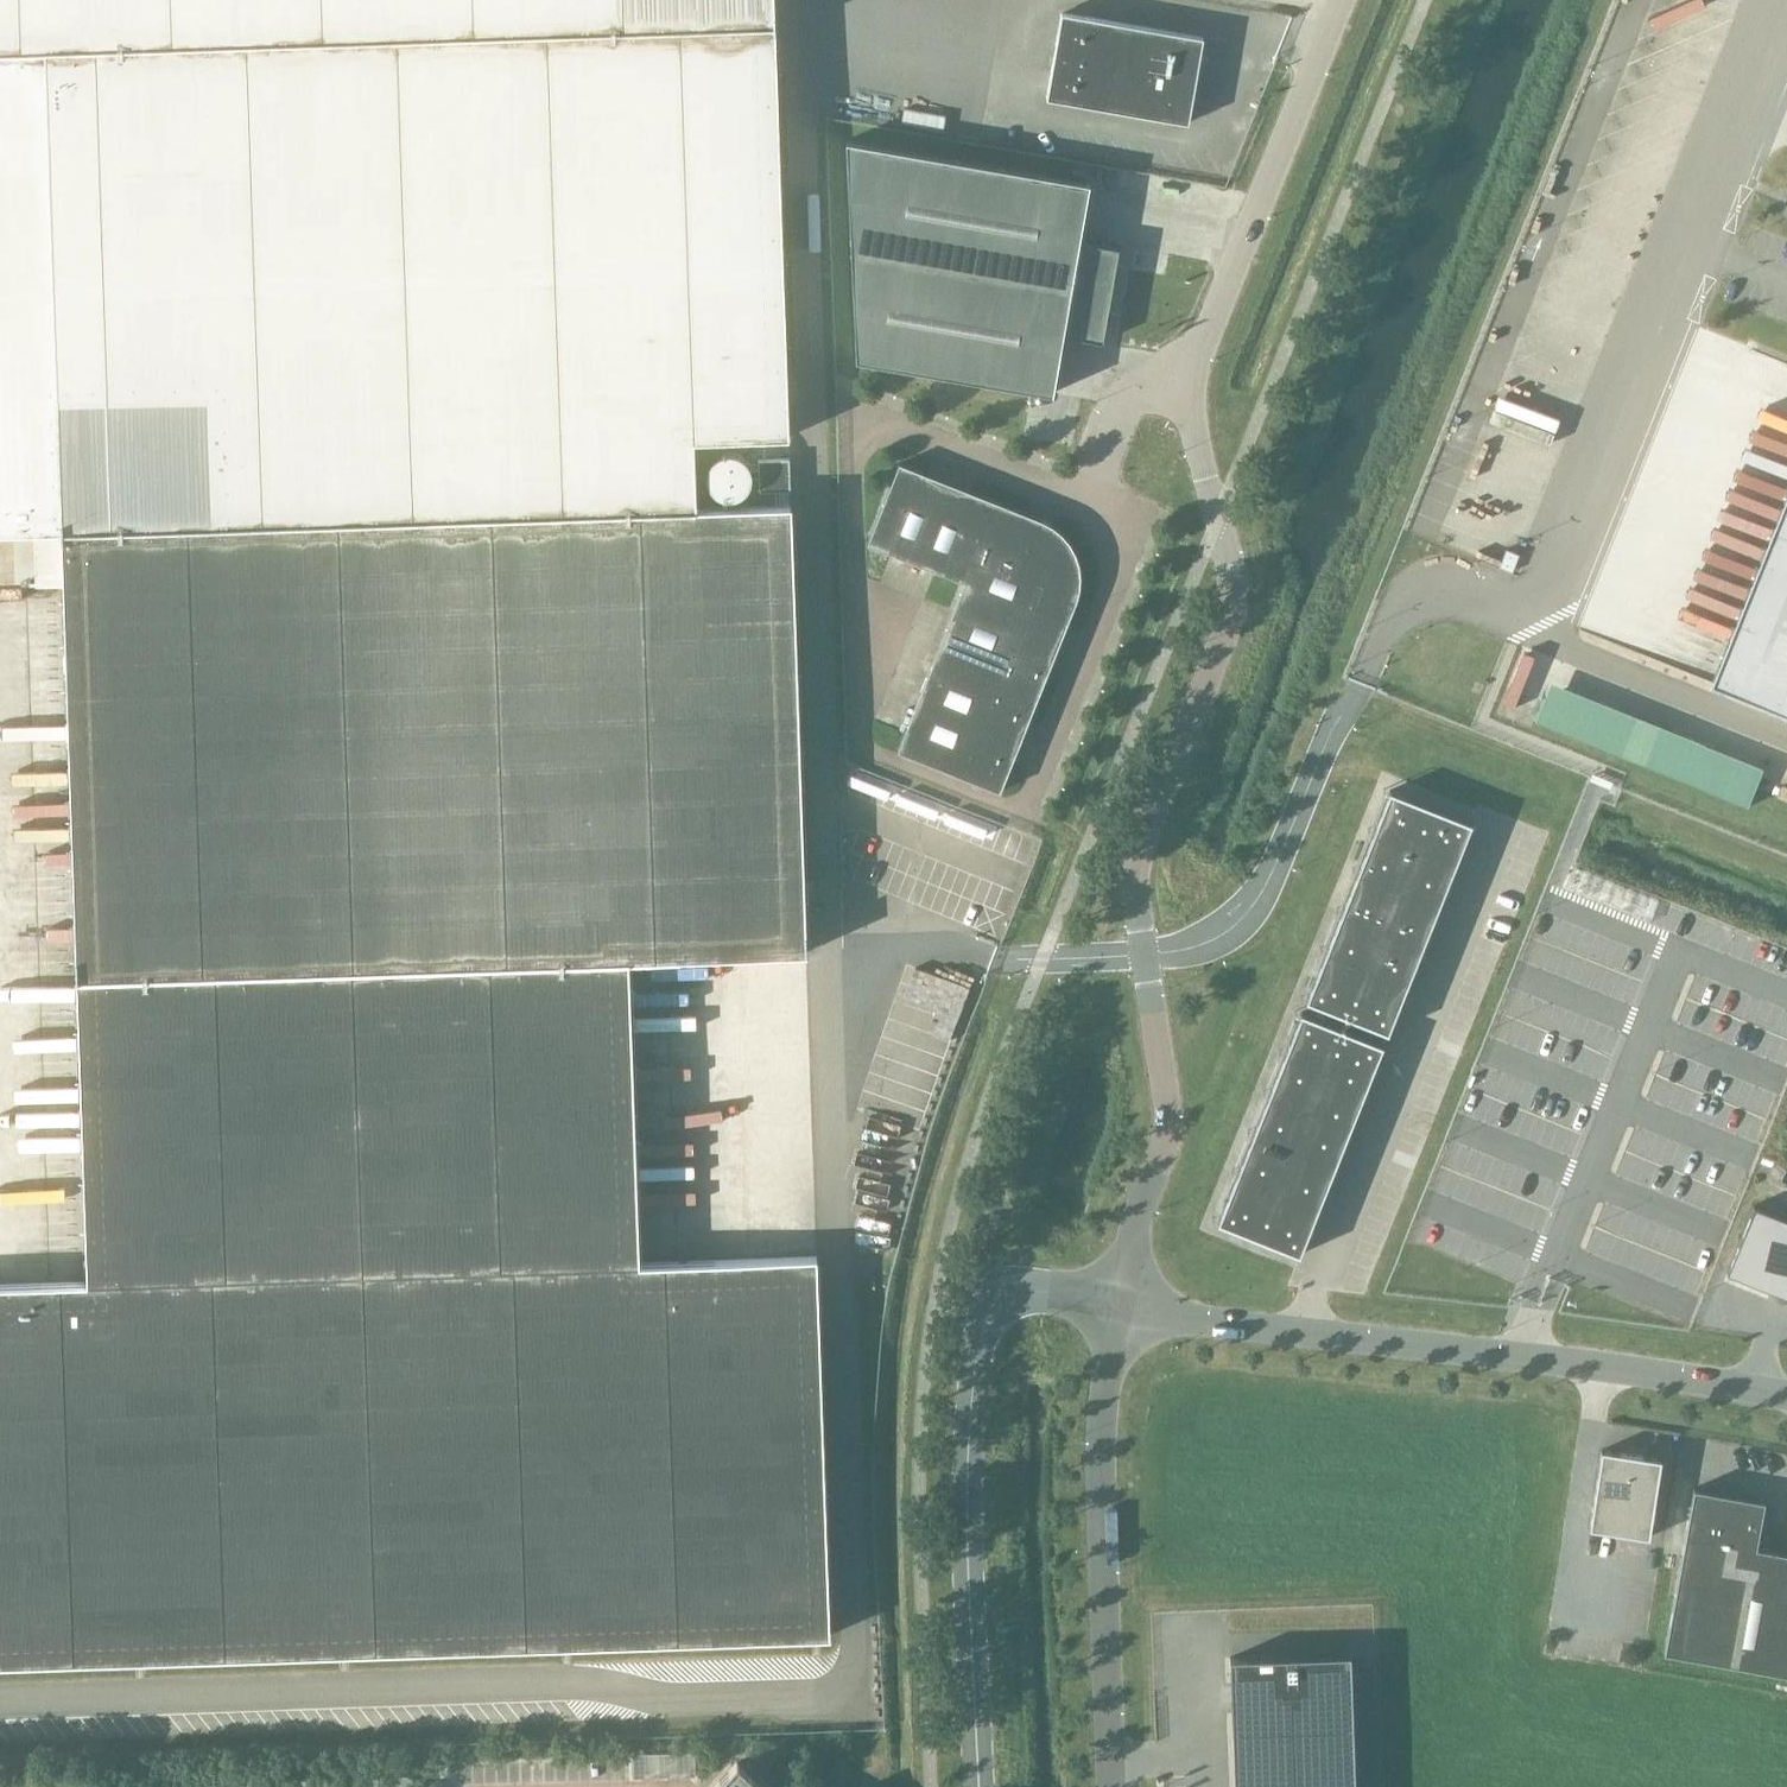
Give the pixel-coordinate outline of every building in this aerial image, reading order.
[(695,507),(693,439),(788,436),(773,0),(0,0),(0,533),(61,531),(87,1281),(0,1284),(0,1663),(829,1635),(816,1255),(639,1261),(628,958),(806,952),(791,504),(695,507)] [(1203,36),(1061,12),(1046,98),(1188,122),(1203,36)] [(1116,259),(1118,247),(1083,241),(1083,244),(1078,243),(1089,182),(845,140),(855,358),(1052,393),(1062,334),(1102,341),(1104,328),(1113,309),(1108,306),(1112,282),(1121,262),(1116,259)] [(1505,547),(1518,552),(1554,456),(1535,440),(1529,426),(1516,421),(1538,413),(1543,400),(1503,416),(1495,424),(1487,421),(1479,430),(1455,440),(1450,453),(1441,450),(1436,464),(1449,459),(1446,468),(1456,471),(1463,452),(1471,449),(1460,479),(1458,480),(1452,498),(1442,509),(1445,515),(1465,523),(1453,528),(1459,530),(1453,536),(1495,551),(1505,547)] [(737,454),(729,453),(721,455),(714,460),(709,467),(708,476),(710,484),(714,491),(721,496),(730,498),(738,496),(744,492),(749,486),(752,479),(752,471),(749,464),(744,458),(737,454)] [(789,460),(759,461),(760,491),(790,490),(789,460)] [(947,484),(900,465),(900,464),(898,463),(866,543),(916,562),(947,484)] [(995,568),(1018,512),(947,484),(916,562),(964,581),(964,582),(973,559),(995,568)] [(1715,683),(1786,712),(1786,503),(1715,683)] [(1040,521),(1029,516),(1018,512),(995,568),(1073,599),(1077,588),(1078,576),(1077,564),(1073,553),(1067,542),(1060,533),(1050,526),(1040,521)] [(1675,583),(1683,545),(1674,543),(1673,549),(1655,545),(1648,578),(1675,583)] [(1073,599),(995,568),(973,559),(964,582),(964,581),(955,603),(1056,643),(1073,599)] [(1620,625),(1617,617),(1625,615),(1617,592),(1590,602),(1601,632),(1620,625)] [(1037,692),(1056,643),(955,603),(936,652),(1037,692)] [(1017,741),(1037,692),(936,652),(917,701),(1017,741)] [(998,788),(1017,741),(917,701),(897,750),(999,790),(1000,788),(998,788)] [(1387,1032),(1471,822),(1389,789),(1305,999),(1387,1032)] [(1299,1254),(1383,1044),(1301,1011),(1217,1221),(1299,1254)] [(1726,1272),(1786,1296),(1786,1218),(1753,1204),(1726,1272)] [(1660,1458),(1601,1449),(1589,1527),(1648,1537),(1660,1458)] [(1764,1500),(1693,1487),(1663,1651),(1786,1673),(1786,1552),(1755,1546),(1764,1500)] [(1350,1652),(1230,1656),(1234,1786),(1354,1786),(1350,1652)] [(677,1776),(677,1755),(656,1756),(657,1777),(677,1776)] [(713,1786),(765,1786),(736,1761),(713,1786)] [(446,1763),(434,1763),(435,1775),(447,1775),(446,1763)]
